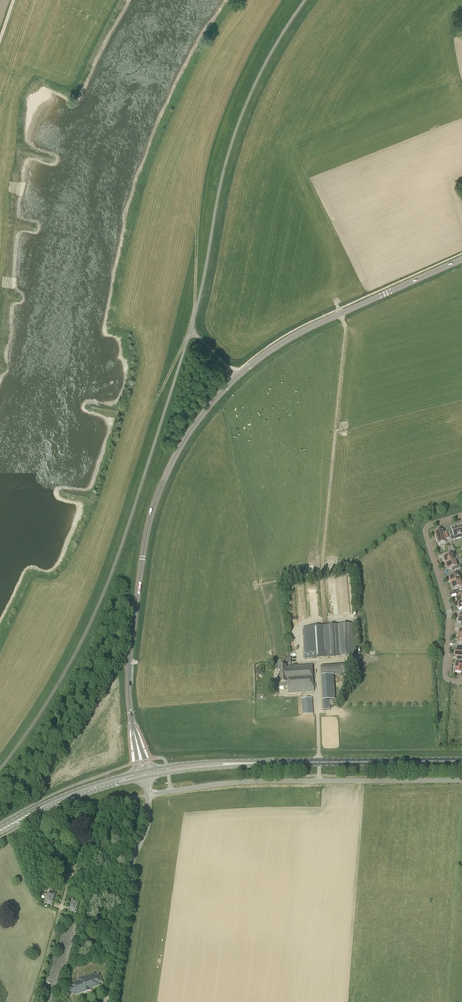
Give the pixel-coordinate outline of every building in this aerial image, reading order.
[(451,541),(461,538),(460,535),(461,534),(461,525),(451,529),(452,534),(449,535),(451,541)] [(434,532),(438,545),(446,543),(442,530),(434,532)] [(446,563),(456,560),(453,552),(450,553),(451,555),(444,557),(445,563),(446,563)] [(446,563),(445,563),(447,569),(451,568),(452,571),(461,568),(460,565),(458,566),(456,560),(446,563)] [(456,573),(456,576),(449,578),(451,584),(460,581),(458,575),(459,575),(458,572),(456,573)] [(451,584),(452,590),(459,588),(460,590),(461,590),(461,587),(460,581),(451,584)] [(328,626),(304,628),(306,658),(330,657),(356,655),(354,624),(328,626)] [(288,694),(313,692),(312,665),(286,667),(278,667),(279,684),(287,683),(288,694)] [(347,665),(321,667),(321,675),(331,675),(348,674),(347,665)] [(331,675),(321,675),(322,700),(333,700),(332,696),(330,696),(329,693),(332,693),(331,675)] [(303,715),(313,714),(312,698),(301,699),(303,715)] [(333,700),(322,700),(322,710),(330,710),(330,705),(333,705),(333,700)] [(52,904),(56,893),(49,891),(45,902),(52,904)] [(76,912),(80,901),(73,898),(69,910),(76,912)] [(83,993),(85,992),(86,991),(88,990),(89,991),(91,990),(90,989),(99,985),(98,983),(101,982),(98,975),(95,976),(94,974),(86,978),(85,976),(78,980),(78,981),(70,984),(70,986),(67,988),(70,995),(74,993),(74,995),(83,992),(83,993)]
